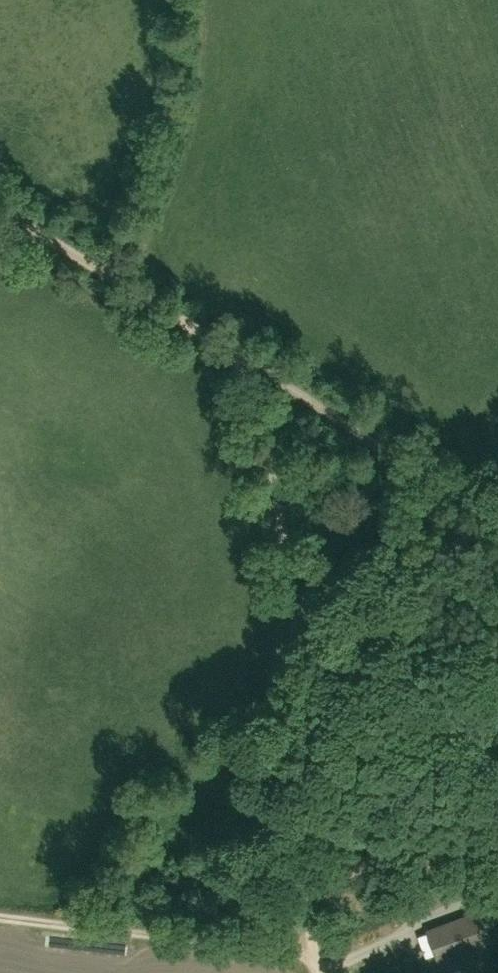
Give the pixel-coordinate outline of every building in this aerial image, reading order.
[(474,916),(433,930),(437,942),(436,943),(437,946),(439,946),(443,957),(483,943),(474,916)]
